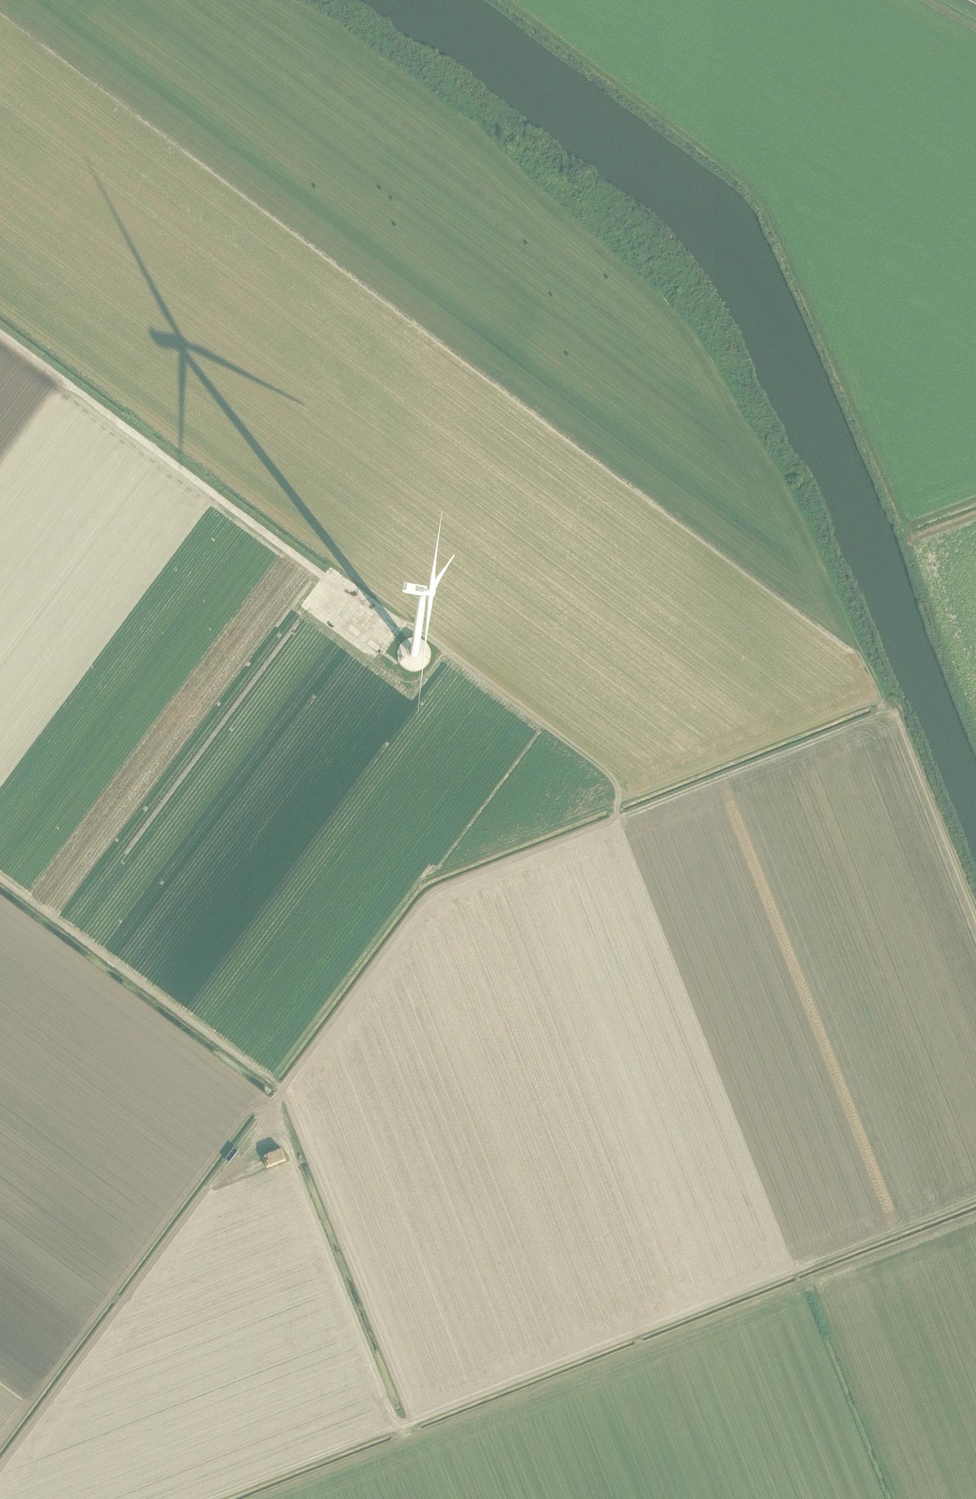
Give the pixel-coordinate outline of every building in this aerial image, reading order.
[(420,653),(420,652),(419,652),(419,651),(419,650),(418,649),(417,648),(416,648),(415,647),(414,647),(413,647),(413,648),(412,648),(411,648),(411,649),(410,649),(410,650),(409,650),(409,651),(409,652),(409,653),(409,654),(409,655),(409,656),(410,656),(410,657),(411,657),(411,658),(412,658),(413,658),(414,658),(415,658),(416,658),(417,658),(417,657),(418,657),(418,656),(419,656),(419,655),(419,654),(420,653)]
